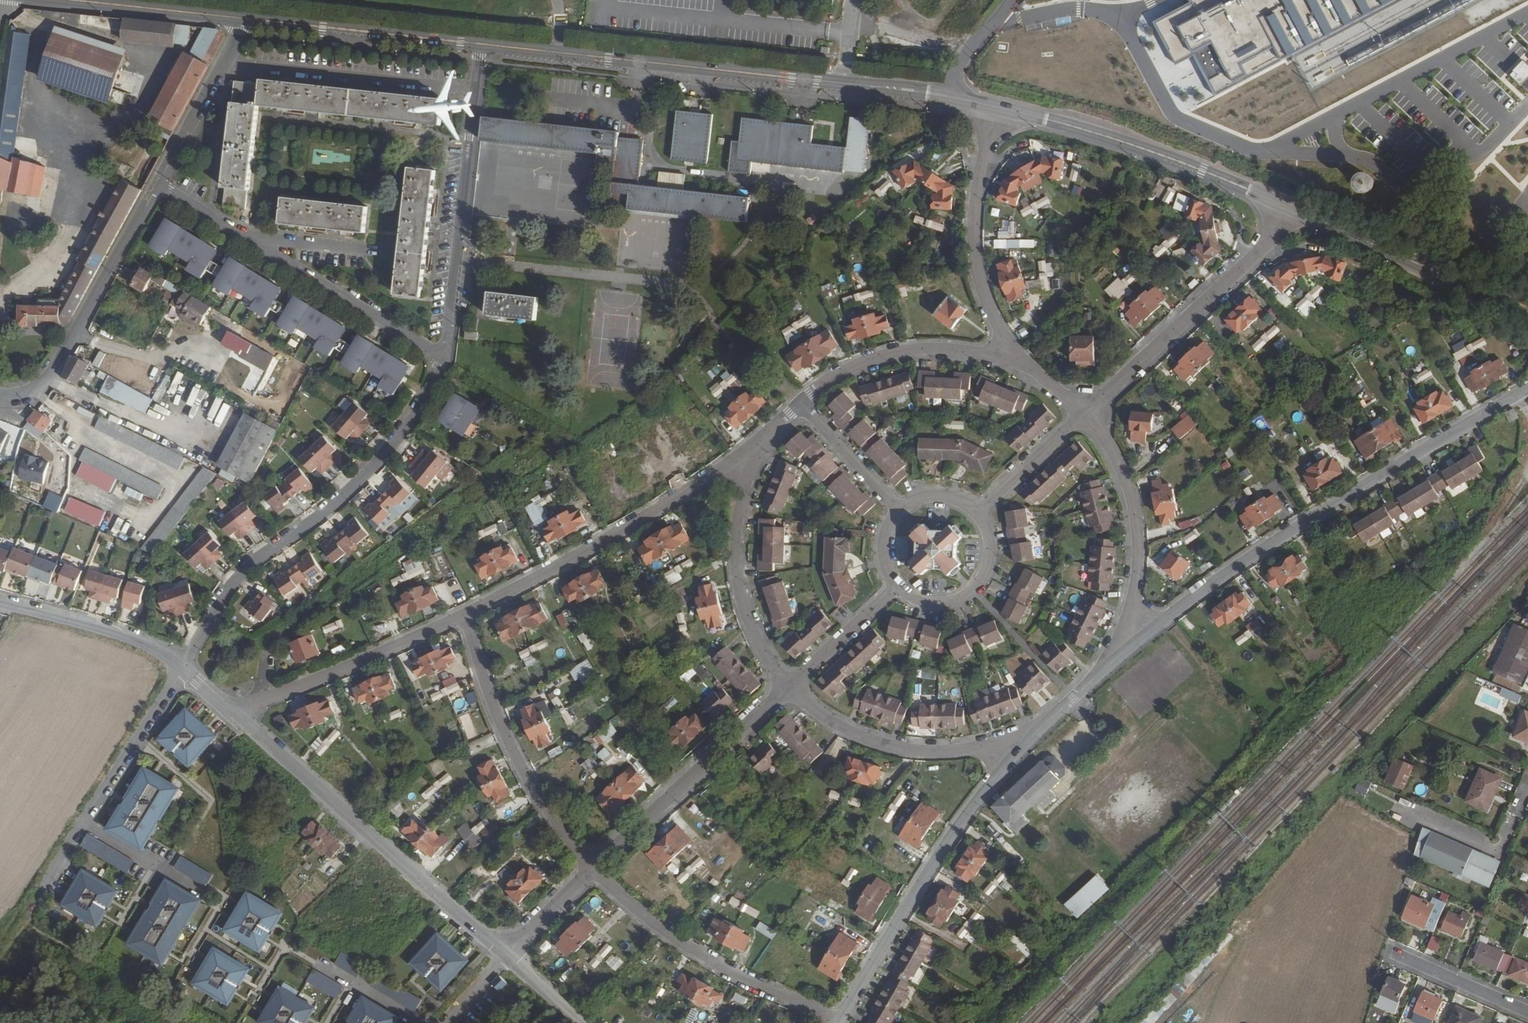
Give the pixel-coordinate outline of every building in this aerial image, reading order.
[(1395,0),(1186,0),(1187,3),(1151,22),(1173,65),(1191,55),(1213,98),(1395,0)] [(126,19),(124,41),(175,46),(177,25),(126,19)] [(0,101),(0,191),(2,191),(40,198),(46,167),(15,156),(32,34),(16,31),(17,26),(10,25),(0,101)] [(56,35),(123,57),(126,49),(59,27),(56,35)] [(204,27),(190,53),(211,64),(225,38),(219,29),(204,27)] [(56,35),(42,78),(109,100),(115,82),(120,84),(122,78),(117,76),(123,57),(56,35)] [(186,51),(146,126),(170,139),(211,64),(190,53),(186,51)] [(1315,56),(1306,59),(1309,66),(1318,63),(1315,56)] [(1519,85),(1527,76),(1527,66),(1521,59),(1507,74),(1519,85)] [(1323,72),(1315,76),(1318,83),(1326,79),(1323,72)] [(420,124),(441,126),(444,100),(262,80),(261,84),(236,81),(231,127),(227,166),(225,187),(227,187),(225,206),(246,208),(248,189),(250,189),(258,118),(259,106),(276,108),(292,110),(318,112),(349,116),(375,119),(397,121),(420,124)] [(1390,107),(1384,111),(1392,123),(1398,119),(1390,107)] [(706,165),(712,116),(678,112),(671,161),(706,165)] [(484,118),(481,140),(597,153),(596,158),(615,160),(610,208),(620,209),(696,219),(745,225),(748,200),(682,191),(684,176),(659,173),(657,188),(637,185),(643,141),(619,138),(619,133),(484,118)] [(730,143),(727,174),(749,177),(750,164),(841,176),(842,173),(861,175),(867,123),(848,121),(844,151),(808,147),(810,129),(741,120),(738,144),(730,143)] [(1034,162),(1041,173),(1042,172),(1047,173),(1047,177),(1058,179),(1061,162),(1040,158),(1038,160),(1034,162)] [(895,171),(903,188),(915,182),(914,179),(918,178),(922,167),(915,162),(895,171)] [(1022,170),(1014,175),(1012,176),(1018,186),(1041,173),(1034,162),(1028,166),(1026,162),(1019,166),(1022,170)] [(1073,164),(1069,179),(1075,181),(1080,165),(1073,164)] [(918,178),(923,182),(935,190),(938,192),(946,184),(922,167),(918,178)] [(411,169),(396,294),(421,297),(436,171),(411,169)] [(1361,197),(1369,181),(1350,171),(1342,188),(1361,197)] [(1005,180),(998,199),(1015,205),(1020,193),(1016,192),(1017,187),(1018,186),(1012,176),(1005,180)] [(124,180),(80,260),(77,259),(68,276),(74,278),(61,301),(40,301),(40,307),(21,307),(20,326),(41,327),(41,326),(67,327),(142,190),(124,180)] [(887,180),(877,190),(881,195),(892,185),(887,180)] [(934,195),(933,208),(950,209),(952,188),(946,184),(938,192),(938,195),(934,195)] [(1169,189),(1163,203),(1169,205),(1175,191),(1169,189)] [(284,197),(281,223),(298,225),(340,230),(365,232),(368,206),(284,197)] [(1045,197),(1021,211),(1025,216),(1048,203),(1045,197)] [(1192,200),(1185,217),(1196,222),(1198,218),(1202,220),(1213,218),(1213,216),(1211,207),(1192,200)] [(929,214),(930,221),(939,224),(941,218),(929,214)] [(916,217),(914,222),(928,227),(930,221),(916,217)] [(1202,222),(1206,238),(1207,243),(1217,242),(1218,242),(1216,233),(1220,233),(1218,224),(1214,225),(1213,218),(1202,220),(1202,222)] [(169,219),(160,234),(162,236),(172,220),(169,219)] [(160,234),(152,246),(167,255),(171,249),(193,262),(189,268),(203,277),(208,270),(213,261),(211,260),(218,249),(206,241),(204,245),(200,242),(200,241),(186,232),(185,233),(182,231),(184,228),(172,220),(162,236),(160,234)] [(928,227),(941,231),(943,225),(939,224),(930,221),(928,227)] [(1176,231),(1164,241),(1169,246),(1181,236),(1176,231)] [(994,239),(994,247),(1018,248),(1019,239),(1005,239),(994,239)] [(1164,241),(1153,251),(1158,257),(1169,246),(1164,241)] [(1201,242),(1191,251),(1203,265),(1219,250),(1218,242),(1217,242),(1207,243),(1204,245),(1201,242)] [(1185,248),(1177,250),(1180,259),(1188,256),(1185,248)] [(1293,262),(1296,275),(1321,270),(1319,258),(1310,259),(1310,256),(1301,257),(1302,261),(1293,262)] [(1319,258),(1321,270),(1329,273),(1328,277),(1339,281),(1345,264),(1327,257),(1319,258)] [(221,278),(216,285),(231,294),(235,288),(257,302),(253,308),(267,317),(272,309),(277,301),(275,299),(281,288),(269,281),(268,284),(264,282),(264,280),(250,272),(249,273),(246,270),(247,267),(236,260),(229,271),(226,269),(221,278)] [(213,261),(208,270),(221,278),(226,269),(213,261)] [(997,265),(1000,274),(999,274),(1003,284),(1022,277),(1019,268),(1014,269),(1011,261),(997,265)] [(1039,262),(1041,274),(1044,273),(1045,277),(1048,277),(1046,261),(1039,262)] [(1287,263),(1271,278),(1283,292),(1292,284),(1289,281),(1296,275),(1293,262),(1287,263)] [(154,279),(178,294),(181,287),(158,273),(156,275),(146,269),(136,285),(147,291),(154,279)] [(1363,269),(1356,284),(1363,286),(1369,272),(1363,269)] [(1134,270),(1122,280),(1127,285),(1138,275),(1134,270)] [(1041,274),(1043,290),(1049,289),(1048,277),(1045,277),(1044,273),(1041,274)] [(1003,284),(1006,294),(1007,294),(1009,302),(1023,298),(1020,289),(1026,288),(1022,277),(1003,284)] [(1122,280),(1111,291),(1115,295),(1127,285),(1122,280)] [(825,299),(837,294),(832,282),(821,287),(825,299)] [(1320,284),(1308,294),(1313,299),(1325,289),(1320,284)] [(1147,291),(1138,298),(1152,312),(1160,305),(1158,303),(1165,297),(1156,287),(1149,293),(1147,291)] [(857,294),(859,300),(872,296),(870,290),(857,294)] [(188,292),(176,312),(201,327),(213,308),(188,292)] [(490,292),(487,315),(535,321),(538,298),(490,292)] [(843,298),(845,304),(859,300),(857,294),(843,298)] [(1308,294),(1297,304),(1302,310),(1313,299),(1308,294)] [(948,296),(935,314),(953,327),(966,309),(948,296)] [(1133,307),(1126,313),(1136,324),(1143,318),(1144,319),(1152,312),(1138,298),(1131,305),(1133,307)] [(1250,298),(1238,308),(1252,323),(1260,315),(1258,313),(1261,310),(1257,306),(1260,303),(1255,298),(1252,300),(1250,298)] [(285,317),(280,325),(295,334),(298,327),(321,341),(317,347),(331,356),(336,349),(341,340),(338,339),(345,328),(333,320),(332,323),(328,321),(328,320),(314,311),(313,312),(309,310),(311,307),(299,300),(293,310),(290,309),(285,317)] [(277,301),(272,309),(285,317),(290,309),(277,301)] [(1076,308),(1076,320),(1091,319),(1091,309),(1076,308)] [(1226,319),(1229,322),(1227,323),(1233,329),(1234,328),(1238,332),(1243,328),(1245,330),(1252,323),(1238,308),(1226,319)] [(864,317),(870,336),(881,333),(880,330),(890,327),(886,316),(876,318),(875,314),(864,317)] [(806,315),(794,323),(797,328),(809,321),(806,315)] [(846,327),(850,339),(860,336),(860,338),(870,336),(864,317),(854,319),(856,324),(847,327),(846,327)] [(1264,317),(1257,322),(1261,330),(1269,325),(1264,317)] [(781,330),(784,336),(797,328),(794,323),(781,330)] [(1275,325),(1263,336),(1268,341),(1280,330),(1275,325)] [(828,330),(807,343),(818,360),(830,352),(829,350),(837,345),(828,330)] [(466,331),(465,339),(478,340),(478,333),(466,331)] [(243,356),(269,371),(277,358),(232,333),(226,344),(244,355),(243,356)] [(1073,336),(1072,359),(1077,359),(1076,364),(1094,364),(1094,346),(1098,344),(1098,341),(1095,338),(1095,336),(1073,336)] [(1263,336),(1252,346),(1257,352),(1268,341),(1263,336)] [(1277,351),(1284,345),(1278,338),(1272,344),(1277,351)] [(349,357),(344,364),(358,373),(362,367),(385,381),(381,387),(395,396),(405,380),(402,378),(409,367),(397,360),(395,363),(392,361),(392,359),(378,351),(377,351),(373,349),(375,346),(363,339),(357,350),(354,348),(349,357)] [(1482,339),(1469,346),(1472,352),(1485,344),(1482,339)] [(341,340),(336,349),(349,357),(354,348),(341,340)] [(1197,347),(1189,354),(1202,369),(1210,361),(1208,359),(1215,353),(1205,342),(1198,349),(1197,347)] [(787,355),(797,370),(805,365),(806,367),(818,360),(807,343),(787,355)] [(1469,346),(1455,354),(1458,359),(1472,352),(1469,346)] [(1183,364),(1176,370),(1185,380),(1192,374),(1194,377),(1202,369),(1189,354),(1181,362),(1183,364)] [(75,355),(63,375),(79,384),(91,364),(75,355)] [(1480,366),(1491,384),(1500,379),(1499,377),(1507,372),(1500,359),(1492,364),(1490,361),(1480,366)] [(1473,375),(1465,379),(1472,392),(1480,387),(1481,390),(1491,384),(1480,366),(1471,372),(1473,375)] [(921,383),(920,393),(938,393),(958,394),(958,385),(965,385),(966,370),(959,369),(959,376),(951,376),(939,375),(929,375),(921,374),(921,368),(914,368),(913,383),(921,383)] [(895,371),(859,383),(852,386),(856,401),(863,399),(865,401),(901,390),(900,387),(907,385),(902,369),(895,371)] [(978,392),(994,398),(1011,405),(1013,401),(1020,404),(1027,388),(1019,385),(1018,388),(1011,385),(1002,381),(993,378),(985,375),(986,372),(979,369),(973,384),(979,387),(978,392)] [(1428,370),(1415,377),(1419,383),(1432,375),(1428,370)] [(1225,371),(1214,381),(1219,387),(1230,377),(1225,371)] [(733,374),(721,383),(726,388),(736,379),(733,374)] [(148,414),(156,397),(109,377),(102,393),(148,414)] [(1415,377),(1402,385),(1405,391),(1419,383),(1415,377)] [(1214,381),(1203,392),(1208,398),(1219,387),(1214,381)] [(721,383),(710,392),(714,397),(726,388),(721,383)] [(159,401),(166,388),(162,386),(155,399),(159,401)] [(456,391),(445,409),(470,425),(481,407),(456,391)] [(838,391),(826,403),(834,411),(839,417),(835,420),(840,426),(845,431),(847,429),(858,443),(857,444),(862,449),(864,448),(875,461),(888,474),(886,476),(892,482),(903,471),(897,466),(900,463),(887,450),(875,437),(873,440),(868,434),(870,432),(859,419),(856,421),(851,416),(846,410),(851,405),(838,391)] [(1428,398),(1438,415),(1452,406),(1450,403),(1452,402),(1449,395),(1446,397),(1443,392),(1439,394),(1437,392),(1428,398)] [(737,401),(750,416),(758,410),(757,408),(763,403),(755,393),(748,399),(745,395),(737,401)] [(1416,414),(1420,421),(1422,420),(1424,423),(1438,415),(1428,398),(1419,403),(1421,405),(1416,408),(1418,413),(1416,414)] [(732,412),(726,417),(734,428),(741,422),(742,423),(750,416),(737,401),(729,408),(732,412)] [(368,414),(354,402),(343,415),(363,432),(370,424),(364,419),(368,414)] [(1373,402),(1360,410),(1363,416),(1377,408),(1373,402)] [(1020,452),(1058,416),(1046,403),(1032,415),(1035,418),(1023,429),(1021,426),(1007,438),(1014,446),(1020,452)] [(445,409),(438,422),(463,437),(470,425),(445,409)] [(1505,415),(1509,423),(1519,418),(1514,409),(1505,415)] [(1360,410),(1347,417),(1351,423),(1363,416),(1360,410)] [(38,411),(29,421),(44,431),(50,420),(39,412),(38,411)] [(232,439),(219,463),(253,480),(270,447),(280,429),(247,411),(232,439)] [(830,415),(835,420),(839,417),(834,411),(830,415)] [(1134,421),(1133,428),(1137,428),(1137,432),(1147,433),(1148,429),(1152,430),(1154,414),(1134,412),(1134,415),(1132,417),(1131,420),(1134,421)] [(92,426),(177,468),(183,456),(99,414),(92,426)] [(343,415),(332,427),(346,440),(350,435),(356,440),(363,432),(343,415)] [(1170,416),(1168,431),(1174,432),(1176,416),(1170,416)] [(966,421),(945,420),(945,428),(966,429),(966,421)] [(1372,431),(1382,447),(1393,441),(1394,442),(1401,438),(1390,420),(1372,431)] [(2,453),(9,434),(0,431),(0,453),(2,453)] [(813,461),(810,464),(822,477),(825,474),(830,479),(827,482),(839,495),(839,496),(851,509),(855,505),(860,511),(871,501),(866,495),(864,497),(852,483),(840,470),(841,469),(836,463),(835,465),(823,452),(824,451),(819,445),(814,440),(809,444),(804,439),(797,431),(784,443),(796,456),(803,450),(808,455),(813,461)] [(1355,441),(1366,459),(1372,455),(1371,454),(1382,447),(1372,431),(1355,441)] [(804,439),(809,444),(814,440),(809,434),(804,439)] [(336,450),(324,436),(311,448),(329,467),(337,460),(332,454),(336,450)] [(1317,436),(1304,444),(1307,450),(1321,442),(1317,436)] [(921,439),(920,458),(957,459),(959,460),(958,462),(967,467),(969,464),(983,471),(992,455),(964,440),(921,439)] [(1080,440),(1022,493),(1032,505),(1037,499),(1039,501),(1066,476),(1064,474),(1076,463),(1081,469),(1095,457),(1080,440)] [(1212,447),(1220,460),(1226,457),(1219,446),(1218,444),(1212,447)] [(1291,452),(1294,458),(1307,450),(1304,444),(1291,452)] [(1457,466),(1467,483),(1482,473),(1477,465),(1485,461),(1476,447),(1469,451),(1472,457),(1465,461),(1457,466)] [(116,478),(157,498),(163,485),(83,448),(77,459),(81,461),(116,478)] [(311,448),(299,459),(312,473),(316,468),(322,475),(329,467),(311,448)] [(198,449),(196,454),(214,462),(216,456),(198,449)] [(429,456),(423,451),(415,459),(436,476),(447,463),(432,451),(429,456)] [(1461,455),(1465,461),(1472,457),(1469,451),(1461,455)] [(49,462),(25,456),(20,477),(43,483),(49,462)] [(1220,460),(1228,473),(1233,469),(1226,457),(1220,460)] [(415,459),(409,467),(415,472),(412,477),(426,488),(436,476),(415,459)] [(1316,465),(1326,483),(1341,474),(1339,470),(1341,469),(1337,462),(1334,464),(1332,459),(1327,462),(1326,459),(1316,465)] [(776,466),(769,484),(762,502),(759,509),(775,514),(777,508),(780,509),(787,490),(794,473),(791,472),(793,465),(779,460),(776,466)] [(109,491),(116,478),(81,461),(74,475),(109,491)] [(1309,473),(1305,476),(1307,480),(1305,481),(1309,488),(1311,487),(1313,491),(1326,483),(1316,465),(1308,470),(1309,473)] [(203,466),(140,548),(153,554),(185,513),(215,472),(203,466)] [(1434,477),(1442,491),(1449,486),(1452,491),(1467,483),(1457,466),(1448,471),(1442,474),(1441,472),(1434,477)] [(313,487),(300,469),(288,477),(289,480),(283,484),(293,497),(304,489),(306,492),(313,487)] [(1247,469),(1239,472),(1242,479),(1250,476),(1247,469)] [(1084,507),(1089,525),(1093,523),(1095,531),(1110,527),(1108,519),(1111,518),(1107,501),(1102,484),(1099,485),(1097,477),(1082,481),(1084,489),(1080,490),(1084,507)] [(1422,487),(1413,492),(1423,509),(1438,499),(1435,495),(1442,491),(1434,477),(1427,481),(1428,483),(1422,487)] [(213,486),(219,491),(226,483),(220,478),(213,486)] [(411,494),(395,478),(388,485),(391,487),(382,496),(393,508),(398,503),(400,504),(411,494)] [(1154,492),(1156,503),(1176,500),(1175,490),(1171,491),(1170,484),(1163,485),(1163,480),(1155,481),(1156,492),(1154,492)] [(1259,481),(1245,489),(1249,495),(1262,487),(1259,481)] [(276,486),(264,495),(278,513),(286,507),(283,504),(293,497),(283,484),(278,488),(276,486)] [(560,488),(547,495),(550,501),(552,500),(563,494),(560,488)] [(1245,489),(1233,497),(1236,503),(1249,495),(1245,489)] [(63,497),(49,492),(44,506),(58,511),(63,497)] [(1389,503),(1398,517),(1405,513),(1408,518),(1423,509),(1413,492),(1404,498),(1398,501),(1396,499),(1389,503)] [(534,501),(537,508),(550,501),(547,495),(547,494),(534,501)] [(552,500),(555,506),(566,500),(563,494),(552,500)] [(370,502),(364,509),(379,525),(390,515),(388,512),(393,508),(382,496),(373,505),(370,502)] [(1254,504),(1264,521),(1274,515),(1272,513),(1280,508),(1273,496),(1265,501),(1263,499),(1254,504)] [(64,512),(99,527),(105,513),(70,498),(64,512)] [(1156,503),(1157,513),(1160,513),(1161,523),(1169,522),(1169,517),(1175,516),(1174,510),(1177,509),(1176,500),(1156,503)] [(252,519),(257,516),(245,501),(232,511),(248,533),(257,526),(252,519)] [(1378,514),(1369,519),(1379,536),(1393,526),(1391,522),(1398,517),(1389,503),(1382,508),(1384,510),(1378,514)] [(1247,513),(1239,517),(1246,529),(1254,524),(1256,526),(1264,521),(1254,504),(1245,510),(1247,513)] [(1012,546),(1015,564),(1033,561),(1030,543),(1025,544),(1024,536),(1023,528),(1028,528),(1025,509),(1007,512),(1010,531),(1007,531),(1008,539),(1009,546),(1012,546)] [(232,511),(219,521),(230,536),(235,533),(240,539),(248,533),(232,511)] [(559,517),(568,534),(578,529),(576,526),(585,522),(579,511),(571,515),(569,512),(559,517)] [(543,530),(549,541),(557,537),(558,539),(568,534),(559,517),(549,521),(551,526),(543,530)] [(1179,529),(1200,523),(1198,517),(1177,523),(1179,529)] [(369,535),(355,518),(347,523),(350,526),(340,534),(350,547),(355,543),(357,545),(369,535)] [(1350,522),(1354,528),(1361,524),(1357,518),(1350,522)] [(1344,527),(1353,541),(1359,537),(1364,544),(1379,536),(1369,519),(1361,524),(1354,528),(1350,522),(1344,527)] [(763,535),(763,546),(763,557),(763,566),(757,566),(757,572),(772,572),(772,566),(781,565),(781,546),(781,528),(772,528),(772,520),(758,520),(758,527),(763,527),(763,535)] [(1336,521),(1323,529),(1325,532),(1338,524),(1336,521)] [(914,560),(907,567),(908,569),(915,577),(917,579),(925,571),(943,572),(950,580),(951,579),(959,571),(961,569),(954,562),(956,543),(964,535),(963,534),(955,526),(954,524),(945,532),(926,531),(919,523),(918,524),(910,532),(908,533),(916,542),(914,560)] [(480,531),(483,537),(496,531),(493,525),(480,531)] [(658,535),(668,552),(689,540),(680,525),(672,530),(670,528),(658,535)] [(806,527),(804,536),(813,537),(814,529),(806,527)] [(1196,529),(1184,539),(1187,544),(1200,535),(1196,529)] [(221,545),(209,531),(197,543),(215,562),(223,555),(217,549),(221,545)] [(467,538),(470,544),(483,537),(480,531),(467,538)] [(327,539),(321,545),(334,562),(346,553),(344,551),(350,547),(340,534),(329,542),(327,539)] [(646,545),(639,550),(647,564),(668,552),(658,535),(645,542),(646,545)] [(1090,562),(1089,580),(1092,580),(1092,588),(1103,589),(1107,589),(1108,581),(1111,581),(1113,564),(1114,545),(1110,545),(1111,537),(1096,537),(1095,544),(1092,544),(1090,562)] [(825,538),(824,574),(837,605),(853,599),(852,595),(855,595),(852,585),(848,586),(846,581),(843,572),(844,553),(847,551),(848,542),(844,539),(825,538)] [(1184,539),(1176,545),(1180,550),(1187,544),(1184,539)] [(197,568),(201,564),(207,570),(215,562),(197,543),(184,554),(197,568)] [(491,552),(500,570),(510,565),(509,564),(517,560),(511,548),(503,552),(501,547),(491,552)] [(4,575),(4,574),(12,555),(0,550),(0,573),(4,575)] [(27,580),(35,559),(14,551),(12,555),(4,574),(12,577),(13,574),(27,580)] [(1173,551),(1161,568),(1166,572),(1168,571),(1178,579),(1189,563),(1173,551)] [(322,571),(310,552),(302,558),(304,561),(293,568),(302,581),(308,577),(310,580),(322,571)] [(483,562),(476,566),(482,578),(490,574),(490,575),(500,570),(491,552),(481,557),(483,562)] [(1280,564),(1291,582),(1300,576),(1298,572),(1305,568),(1298,557),(1293,560),(1291,557),(1280,564)] [(40,583),(50,587),(50,586),(58,568),(35,559),(27,580),(34,583),(35,581),(40,583)] [(401,566),(403,573),(417,567),(414,560),(401,566)] [(688,560),(674,568),(678,574),(691,566),(688,560)] [(445,567),(450,578),(457,576),(451,564),(445,567)] [(1270,575),(1266,577),(1273,588),(1280,584),(1282,587),(1290,582),(1291,582),(1280,564),(1268,571),(1270,575)] [(65,590),(75,594),(83,575),(59,566),(58,568),(50,586),(57,589),(58,587),(65,590)] [(403,573),(404,574),(407,580),(408,579),(420,574),(417,567),(403,573)] [(1010,598),(1002,614),(1017,622),(1026,606),(1022,604),(1025,596),(1029,590),(1033,592),(1042,575),(1025,567),(1017,584),(1015,583),(1011,589),(1008,597),(1010,598)] [(280,571),(272,576),(285,595),(297,587),(296,585),(302,581),(293,568),(282,575),(280,571)] [(662,576),(665,581),(678,574),(674,568),(662,576)] [(107,575),(91,570),(86,588),(92,590),(90,597),(100,600),(107,575)] [(579,580),(589,597),(599,592),(597,587),(605,583),(598,571),(590,576),(589,575),(579,580)] [(392,580),(394,586),(407,580),(404,574),(392,580)] [(118,597),(123,579),(107,575),(100,600),(110,603),(113,595),(118,597)] [(563,590),(570,602),(577,598),(580,602),(589,597),(579,580),(571,584),(571,586),(563,590)] [(760,591),(772,625),(769,626),(772,634),(788,628),(786,620),(790,619),(778,585),(774,587),(772,580),(755,585),(758,592),(760,591)] [(140,604),(146,586),(129,581),(122,606),(133,610),(135,602),(140,604)] [(196,600),(190,583),(174,588),(182,614),(192,610),(190,603),(196,600)] [(412,591),(420,609),(430,605),(429,603),(437,600),(432,588),(424,591),(422,586),(413,590),(412,591)] [(696,600),(699,610),(718,605),(716,595),(712,596),(710,587),(699,590),(701,599),(696,600)] [(174,588),(158,594),(164,611),(169,610),(172,617),(182,614),(174,588)] [(610,594),(616,608),(627,602),(620,589),(610,594)] [(1313,589),(1299,598),(1301,601),(1304,599),(1306,601),(1316,595),(1313,589)] [(402,595),(404,600),(396,604),(402,616),(412,612),(413,613),(420,609),(412,591),(402,595)] [(250,600),(245,608),(262,621),(271,609),(270,607),(274,602),(261,592),(253,602),(250,600)] [(1076,616),(1068,633),(1072,634),(1068,642),(1082,648),(1086,640),(1089,642),(1096,625),(1104,608),(1101,607),(1104,600),(1090,594),(1087,601),(1083,600),(1076,616)] [(1223,602),(1235,619),(1244,613),(1242,610),(1249,605),(1241,594),(1237,597),(1235,594),(1223,602)] [(1299,598),(1288,605),(1292,610),(1304,602),(1306,601),(1304,599),(1301,601),(1299,598)] [(1210,616),(1218,627),(1225,622),(1227,625),(1235,619),(1223,602),(1212,610),(1214,613),(1210,616)] [(580,610),(584,618),(597,612),(592,604),(580,610)] [(610,605),(597,612),(600,618),(613,611),(610,605)] [(699,610),(701,621),(707,620),(709,629),(720,626),(718,617),(721,616),(718,605),(699,610)] [(517,614),(526,631),(547,621),(539,606),(531,610),(530,608),(517,614)] [(794,658),(819,634),(833,621),(820,608),(807,621),(809,623),(797,634),(795,632),(782,645),(794,658)] [(563,629),(571,627),(566,612),(558,615),(563,629)] [(584,618),(588,625),(600,618),(597,612),(584,618)] [(497,627),(505,642),(526,631),(517,614),(505,620),(506,622),(497,627)] [(675,616),(679,630),(685,628),(681,614),(675,616)] [(892,618),(887,636),(905,641),(906,636),(914,638),(921,640),(920,645),(937,649),(942,631),(925,627),(926,624),(918,622),(910,620),(910,623),(892,618)] [(324,626),(326,632),(342,626),(340,620),(324,626)] [(945,641),(952,658),(969,651),(968,647),(975,644),(982,641),(984,645),(1000,638),(993,621),(977,628),(976,626),(969,629),(962,632),(962,634),(945,641)] [(1488,670),(1516,682),(1527,656),(1527,631),(1510,623),(1488,670)] [(1258,624),(1245,633),(1249,638),(1262,629),(1258,624)] [(679,630),(683,644),(689,642),(685,628),(679,630)] [(830,670),(817,681),(832,698),(845,686),(839,680),(846,674),(852,669),(854,672),(868,659),(881,648),(878,644),(884,639),(875,629),(869,634),(856,646),(842,659),(836,664),(830,670)] [(586,633),(580,635),(588,651),(594,648),(586,633)] [(1245,633),(1235,640),(1239,646),(1249,638),(1245,633)] [(288,645),(293,658),(294,657),(296,663),(317,654),(310,636),(288,645)] [(533,647),(536,653),(548,647),(546,641),(533,647)] [(1048,655),(1064,671),(1074,663),(1071,660),(1077,655),(1066,643),(1060,649),(1058,646),(1048,655)] [(336,656),(349,651),(347,644),(334,649),(336,656)] [(281,647),(286,661),(293,658),(288,645),(281,647)] [(533,647),(521,653),(523,659),(536,653),(533,647)] [(718,665),(742,691),(745,689),(750,695),(761,684),(745,666),(733,653),(727,647),(716,657),(721,663),(718,665)] [(429,655),(438,673),(447,668),(445,664),(454,660),(449,649),(440,653),(439,651),(429,655)] [(420,662),(412,666),(417,677),(425,673),(427,677),(438,673),(429,655),(419,660),(420,662)] [(1044,659),(1060,675),(1064,671),(1048,655),(1044,659)] [(585,660),(568,670),(574,680),(578,678),(582,684),(595,677),(585,660)] [(701,677),(707,672),(698,660),(691,665),(701,677)] [(1031,666),(1046,683),(1049,680),(1034,664),(1031,666)] [(1023,679),(1017,683),(1029,695),(1034,690),(1036,693),(1046,683),(1031,666),(1020,676),(1023,679)] [(371,681),(379,699),(389,695),(387,691),(394,688),(389,675),(381,678),(380,677),(371,681)] [(354,690),(358,700),(359,703),(367,699),(369,704),(379,699),(371,681),(361,685),(362,687),(354,690)] [(444,689),(446,695),(459,689),(456,684),(444,689)] [(663,687),(653,697),(662,707),(673,697),(663,687)] [(970,708),(975,722),(982,719),(984,721),(1001,715),(1017,709),(1016,706),(1023,703),(1018,689),(1011,692),(1009,688),(993,695),(976,701),(977,704),(970,708)] [(1500,695),(1518,703),(1521,696),(1503,688),(1500,695)] [(430,696),(433,701),(446,695),(444,689),(430,696)] [(714,692),(701,705),(712,719),(727,706),(733,701),(722,689),(717,695),(714,692)] [(857,692),(852,707),(860,709),(859,712),(875,718),(892,724),(893,721),(900,723),(906,709),(898,707),(900,702),(883,696),(867,690),(865,695),(857,692)] [(475,691),(467,695),(472,706),(480,703),(475,691)] [(653,697),(642,707),(651,717),(662,707),(653,697)] [(673,697),(662,707),(666,712),(677,702),(673,697)] [(551,702),(559,713),(565,710),(557,698),(551,702)] [(308,707),(316,726),(325,722),(323,717),(332,713),(328,703),(319,706),(318,704),(308,707)] [(522,710),(526,719),(523,720),(528,730),(545,722),(541,712),(537,714),(533,705),(522,710)] [(911,710),(911,726),(919,726),(919,729),(936,729),(955,729),(955,725),(962,725),(962,709),(955,710),(955,706),(936,706),(919,706),(919,710),(911,710)] [(299,714),(290,717),(295,729),(303,725),(305,730),(316,726),(308,707),(298,711),(299,714)] [(662,707),(651,717),(655,722),(666,712),(662,707)] [(385,715),(388,721),(401,716),(398,710),(385,715)] [(559,713),(568,725),(573,721),(565,710),(559,713)] [(161,740),(189,765),(215,737),(186,711),(161,740)] [(1515,734),(1527,739),(1527,712),(1525,711),(1515,734)] [(787,712),(776,723),(781,728),(779,730),(804,756),(806,754),(811,759),(822,748),(817,743),(787,712)] [(385,715),(372,720),(374,727),(388,721),(385,715)] [(678,725),(691,740),(698,733),(698,732),(704,725),(695,716),(688,722),(685,718),(678,725)] [(528,730),(532,740),(534,739),(538,747),(549,743),(545,734),(549,732),(545,722),(528,730)] [(673,736),(666,742),(675,752),(682,746),(683,747),(691,740),(678,725),(669,732),(673,736)] [(326,726),(311,743),(316,748),(332,731),(326,726)] [(332,731),(316,748),(317,749),(315,751),(320,756),(339,734),(334,730),(332,731)] [(763,748),(750,762),(763,774),(776,761),(773,759),(779,753),(769,742),(763,748)] [(559,746),(549,752),(552,758),(562,752),(559,746)] [(610,754),(599,763),(604,769),(614,759),(610,754)] [(1042,761),(1005,795),(1004,795),(992,806),(1017,832),(1028,822),(1023,816),(1037,803),(1041,809),(1056,796),(1051,790),(1061,781),(1060,779),(1065,775),(1065,768),(1055,758),(1048,757),(1043,762),(1042,761)] [(1391,758),(1381,782),(1400,790),(1410,766),(1391,758)] [(845,771),(844,776),(850,777),(849,780),(859,783),(864,764),(848,759),(847,763),(846,762),(843,770),(845,771)] [(436,761),(431,770),(440,775),(445,767),(436,761)] [(479,766),(483,774),(478,776),(484,787),(501,778),(496,768),(495,769),(491,761),(479,766)] [(599,763),(588,773),(593,778),(604,769),(599,763)] [(864,764),(859,783),(869,786),(870,783),(876,784),(878,779),(880,779),(882,772),(879,772),(881,768),(864,764)] [(615,782),(628,797),(639,787),(637,785),(644,779),(632,766),(615,782)] [(145,770),(109,830),(142,849),(156,825),(152,823),(155,817),(160,820),(178,789),(145,770)] [(1480,770),(1467,801),(1487,810),(1501,779),(1480,770)] [(446,774),(423,793),(428,798),(450,779),(446,774)] [(484,787),(488,796),(493,794),(497,801),(509,795),(505,787),(506,787),(501,778),(484,787)] [(1360,778),(1350,798),(1362,803),(1371,783),(1360,778)] [(615,782),(596,799),(608,811),(615,805),(617,807),(628,797),(615,782)] [(829,789),(827,796),(842,801),(844,794),(829,789)] [(900,792),(891,805),(896,808),(905,796),(900,792)] [(844,794),(842,801),(857,806),(859,798),(844,794)] [(884,799),(874,811),(882,817),(891,805),(884,799)] [(1402,799),(1400,804),(1411,809),(1413,804),(1402,799)] [(501,804),(503,814),(517,810),(514,801),(501,804)] [(923,801),(910,818),(926,829),(934,818),(935,819),(940,813),(923,801)] [(891,805),(882,817),(887,821),(896,808),(891,805)] [(867,819),(881,829),(887,821),(882,817),(874,811),(867,819)] [(976,819),(995,840),(1001,836),(982,814),(981,814),(976,819)] [(910,818),(898,835),(916,848),(922,841),(919,839),(926,829),(910,818)] [(484,819),(473,829),(474,831),(477,829),(479,831),(488,824),(484,819)] [(402,831),(408,837),(407,838),(415,845),(429,830),(421,823),(417,827),(411,821),(402,831)] [(303,834),(309,839),(307,841),(315,848),(328,834),(318,825),(316,827),(312,824),(303,834)] [(662,841),(674,855),(689,841),(675,826),(669,831),(671,833),(662,841)] [(473,829),(462,837),(466,842),(479,831),(477,829),(474,831),(473,829)] [(1413,854),(1491,887),(1501,863),(1421,829),(1419,837),(1413,854)] [(415,845),(424,853),(425,852),(431,857),(440,847),(433,841),(437,837),(429,830),(415,845)] [(328,834),(315,848),(323,856),(326,854),(331,858),(340,849),(336,845),(338,844),(328,834)] [(89,835),(82,846),(128,874),(135,862),(89,835)] [(491,848),(489,849),(497,858),(508,847),(501,840),(491,848)] [(645,854),(659,870),(674,855),(662,841),(652,849),(651,848),(645,854)] [(1006,842),(1002,846),(1010,855),(1015,851),(1006,842)] [(964,856),(980,867),(986,858),(983,856),(987,850),(977,843),(974,846),(972,845),(964,856)] [(489,849),(478,861),(486,869),(497,858),(489,849)] [(510,849),(499,860),(503,865),(514,854),(510,849)] [(690,850),(679,860),(687,868),(697,858),(690,850)] [(853,852),(848,861),(858,868),(864,859),(853,852)] [(964,856),(955,868),(958,869),(955,873),(966,880),(970,874),(973,876),(980,867),(964,856)] [(213,876),(181,857),(175,868),(206,887),(213,876)] [(697,858),(687,868),(691,873),(702,862),(698,857),(697,858)] [(499,860),(488,871),(492,876),(503,865),(499,860)] [(996,866),(990,873),(995,877),(999,873),(997,871),(999,868),(996,866)] [(523,870),(515,877),(529,891),(540,880),(537,877),(539,875),(534,870),(532,871),(529,868),(525,872),(523,870)] [(687,868),(675,878),(680,884),(691,873),(687,868)] [(723,869),(715,873),(719,880),(726,875),(723,869)] [(850,869),(842,882),(848,886),(856,873),(850,869)] [(995,877),(994,879),(997,881),(995,884),(997,885),(1007,874),(1002,869),(999,873),(995,877)] [(84,872),(64,905),(98,925),(117,892),(84,872)] [(691,873),(680,884),(687,891),(698,880),(691,873)] [(982,882),(986,888),(994,879),(989,874),(982,882)] [(1096,875),(1065,903),(1077,916),(1108,888),(1096,875)] [(510,887),(506,890),(509,894),(507,895),(512,901),(515,899),(517,902),(529,891),(515,877),(508,884),(510,887)] [(869,885),(862,895),(880,905),(886,896),(884,894),(888,887),(876,879),(871,887),(869,885)] [(986,888),(984,891),(988,895),(989,894),(997,885),(995,884),(997,881),(994,879),(986,888)] [(167,881),(130,944),(163,964),(183,930),(179,928),(182,923),(186,925),(200,901),(167,881)] [(842,882),(834,895),(839,899),(848,886),(842,882)] [(943,888),(934,902),(952,912),(960,901),(957,899),(961,892),(949,884),(946,889),(943,888)] [(703,885),(691,896),(695,900),(707,889),(703,885)] [(997,885),(989,894),(994,899),(1003,890),(997,885)] [(718,891),(721,898),(729,895),(726,888),(718,891)] [(248,894),(227,930),(260,950),(281,914),(248,894)] [(976,898),(985,906),(989,901),(980,894),(976,898)] [(859,906),(855,914),(867,921),(872,914),(874,914),(880,905),(862,895),(857,904),(859,906)] [(1414,895),(1405,915),(1417,920),(1416,923),(1425,927),(1426,924),(1435,928),(1446,902),(1434,897),(1432,903),(1414,895)] [(584,906),(589,912),(602,902),(597,896),(584,906)] [(728,904),(742,911),(745,904),(732,897),(728,904)] [(825,906),(836,913),(840,907),(828,900),(825,906)] [(934,902),(927,913),(930,915),(927,919),(939,927),(944,920),(946,921),(952,912),(934,902)] [(745,904),(742,911),(754,918),(758,912),(745,904)] [(974,911),(964,923),(967,925),(969,922),(971,925),(979,915),(974,911)] [(1450,911),(1442,928),(1461,936),(1471,915),(1463,912),(1461,916),(1450,911)] [(1486,911),(1481,922),(1488,925),(1492,914),(1486,911)] [(567,930),(582,944),(589,936),(587,935),(594,928),(583,918),(577,924),(575,923),(567,930)] [(714,920),(707,932),(715,937),(715,939),(724,944),(733,927),(724,922),(722,925),(716,921),(714,920)] [(964,923),(956,932),(961,937),(962,935),(970,926),(971,925),(969,922),(967,925),(964,923)] [(815,926),(807,938),(813,942),(821,929),(815,926)] [(970,926),(962,935),(966,939),(974,929),(970,926)] [(733,927),(724,944),(733,949),(734,947),(742,952),(749,939),(741,935),(742,932),(733,927)] [(555,946),(565,957),(572,950),(574,952),(582,944),(567,930),(560,937),(561,939),(555,946)] [(892,982),(905,989),(909,983),(906,981),(910,974),(913,976),(922,961),(931,946),(928,944),(932,938),(919,930),(915,936),(906,951),(897,966),(893,973),(896,975),(892,982)] [(438,934),(412,963),(441,988),(466,960),(438,934)] [(839,934),(828,951),(845,961),(851,951),(853,952),(857,945),(839,934)] [(1432,935),(1427,947),(1437,951),(1441,939),(1432,935)] [(1481,942),(1474,959),(1503,972),(1510,955),(1481,942)] [(595,956),(600,960),(611,949),(605,944),(595,956)] [(248,970),(215,950),(196,983),(229,1003),(248,970)] [(818,969),(829,976),(836,980),(840,973),(838,972),(845,961),(828,951),(818,969)] [(364,966),(342,952),(335,964),(357,977),(364,966)] [(617,970),(625,961),(614,952),(606,961),(617,970)] [(1503,972),(1527,983),(1527,963),(1510,955),(1503,972)] [(595,956),(585,967),(590,972),(600,960),(595,956)] [(314,969),(307,981),(336,998),(343,986),(314,969)] [(813,976),(825,983),(829,976),(818,969),(813,976)] [(378,974),(371,985),(406,1006),(409,1001),(417,1006),(421,999),(378,974)] [(508,982),(501,975),(493,983),(500,990),(508,982)] [(682,985),(679,991),(684,994),(683,996),(693,1002),(702,985),(692,979),(691,981),(682,976),(678,983),(682,985)] [(1390,978),(1383,994),(1399,1001),(1407,985),(1390,978)] [(905,989),(892,982),(889,979),(880,995),(871,1010),(874,1012),(868,1022),(885,1022),(887,1020),(890,1022),(899,1006),(909,991),(905,989)] [(702,985),(693,1002),(701,1006),(703,1004),(708,1007),(712,1001),(715,1003),(716,1003),(719,997),(710,991),(711,990),(702,985)] [(657,988),(650,1000),(656,1004),(664,992),(657,988)] [(263,1022),(305,1022),(314,1008),(281,989),(261,1022),(263,1022)] [(679,991),(675,996),(681,999),(683,996),(684,994),(679,991)] [(737,991),(734,998),(746,1004),(749,996),(737,991)] [(1425,993),(1417,1011),(1435,1019),(1444,1001),(1425,993)] [(397,1018),(363,998),(349,1022),(351,1022),(393,1022),(397,1018)] [(650,1000),(642,1013),(648,1017),(656,1004),(650,1000)] [(406,1006),(414,1011),(417,1006),(409,1001),(406,1006)] [(699,1009),(709,1014),(715,1003),(712,1001),(708,1007),(703,1004),(701,1006),(699,1009)] [(732,1018),(736,1010),(730,1007),(725,1015),(732,1018)] [(1466,1010),(1464,1013),(1459,1011),(1453,1022),(1481,1022),(1483,1018),(1466,1010)]
